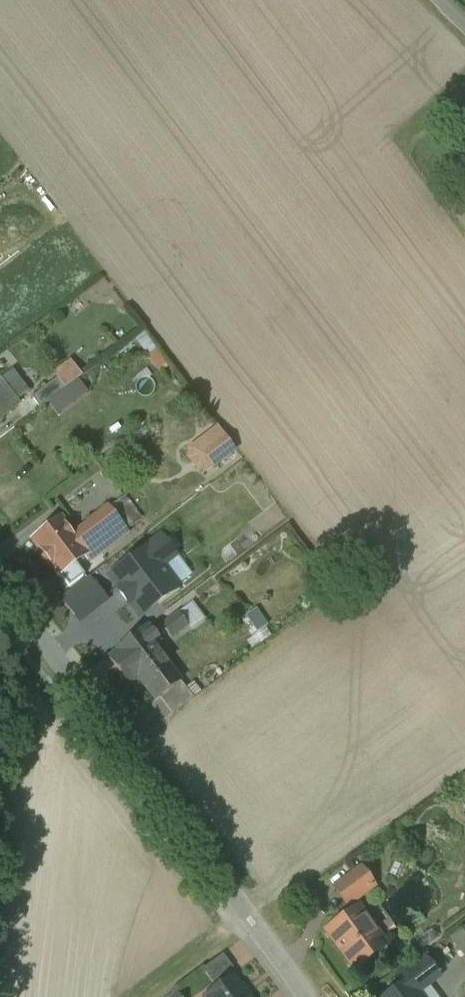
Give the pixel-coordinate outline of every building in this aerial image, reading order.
[(12,395),(0,379),(0,404),(12,395)] [(56,379),(31,397),(40,409),(65,390),(56,379)] [(0,404),(0,417),(18,404),(12,395),(0,404)] [(234,449),(218,428),(201,440),(207,448),(203,451),(214,465),(234,449)] [(207,448),(201,440),(188,450),(187,459),(196,470),(206,472),(214,465),(203,451),(207,448)] [(123,502),(109,511),(124,533),(138,523),(123,502)] [(106,508),(86,524),(89,529),(73,540),(85,557),(90,563),(126,536),(124,533),(109,511),(106,508)] [(59,521),(32,541),(59,577),(75,565),(85,557),(73,540),(59,521)] [(75,565),(59,577),(68,588),(83,576),(75,565)] [(178,615),(162,627),(171,639),(187,627),(178,615)] [(147,627),(117,649),(118,652),(108,659),(128,686),(138,679),(155,702),(159,698),(180,682),(154,648),(160,644),(147,627)] [(193,700),(180,682),(159,698),(172,715),(193,700)] [(361,871),(334,890),(346,906),(372,886),(361,871)] [(357,909),(327,931),(354,969),(385,947),(357,909)] [(464,951),(464,926),(453,936),(464,951)] [(206,966),(214,979),(235,965),(227,952),(206,966)] [(422,956),(395,976),(402,985),(409,980),(418,992),(438,977),(422,956)] [(230,977),(203,996),(245,996),(230,977)] [(386,996),(422,996),(418,992),(409,980),(402,985),(386,996)]
